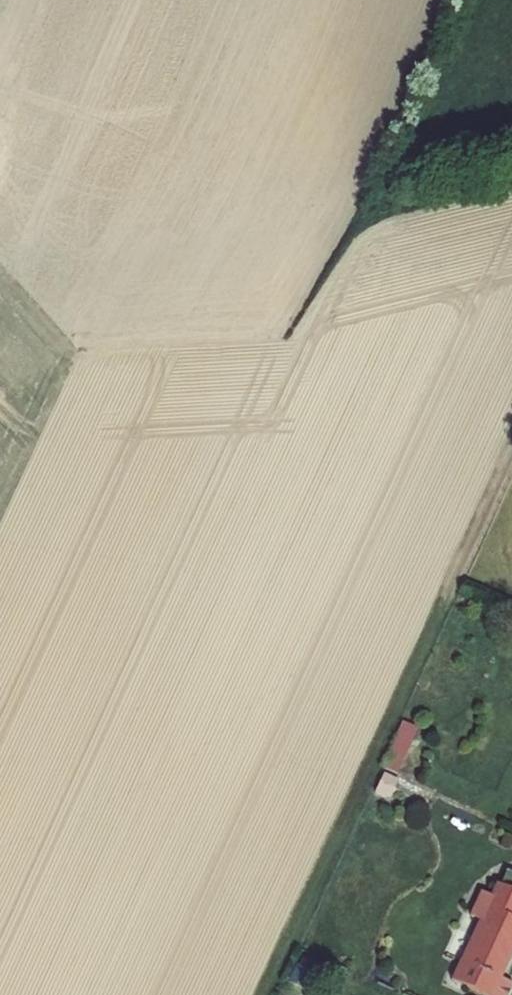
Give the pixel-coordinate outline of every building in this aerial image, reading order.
[(398,721),(383,771),(401,776),(416,726),(398,721)] [(390,799),(397,779),(381,774),(375,794),(390,799)] [(511,889),(511,876),(507,874),(504,887),(511,889)] [(459,959),(455,958),(446,977),(486,994),(508,994),(511,985),(507,983),(500,979),(511,953),(511,894),(501,890),(468,963),(459,959)]
